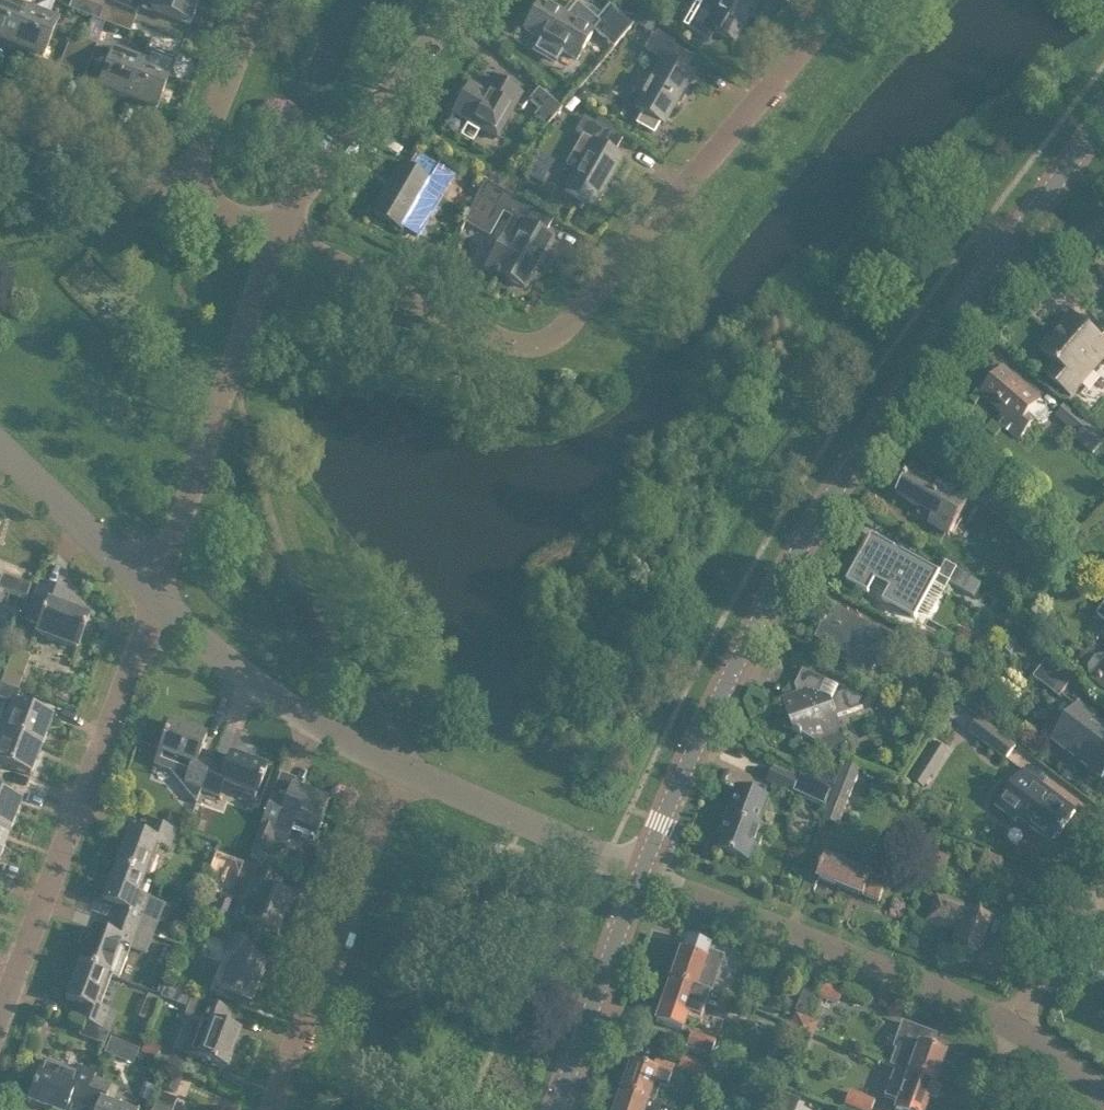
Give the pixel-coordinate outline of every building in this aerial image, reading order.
[(14,46),(29,8),(31,0),(0,0),(0,40),(14,46)] [(14,46),(42,57),(57,19),(50,16),(55,0),(31,0),(29,8),(14,46)] [(89,0),(71,0),(68,6),(99,18),(104,6),(89,0)] [(129,0),(106,0),(104,6),(135,17),(140,4),(129,0)] [(151,7),(190,22),(198,0),(154,0),(151,7)] [(523,25),(540,35),(534,43),(533,45),(556,59),(557,56),(562,48),(577,56),(593,28),(612,45),(632,22),(608,2),(599,12),(596,16),(586,8),(576,0),(575,0),(571,5),(566,11),(562,9),(546,0),(537,0),(523,25)] [(632,10),(635,6),(635,1),(633,0),(625,0),(623,2),(623,7),(627,10),(632,10)] [(688,26),(710,38),(715,28),(735,39),(756,0),(702,0),(688,26)] [(99,18),(130,29),(135,17),(104,6),(99,18)] [(644,11),(638,22),(651,29),(657,19),(644,11)] [(657,28),(655,31),(668,38),(672,40),(673,38),(657,28)] [(685,67),(693,53),(672,40),(668,38),(655,31),(646,47),(663,57),(651,78),(639,71),(630,87),(642,94),(635,105),(644,110),(638,121),(655,130),(661,119),(665,122),(693,72),(685,67)] [(59,64),(71,68),(83,37),(72,32),(59,64)] [(83,37),(71,68),(84,73),(96,42),(83,37)] [(99,87),(127,98),(142,60),(114,49),(99,87)] [(146,50),(142,60),(127,98),(155,109),(170,71),(162,68),(166,58),(146,50)] [(496,135),(521,91),(513,87),(515,83),(503,76),(500,80),(490,74),(483,87),(470,79),(452,110),(496,135)] [(576,94),(580,98),(586,98),(589,94),(589,89),(582,83),(576,90),(576,94)] [(533,113),(546,124),(553,116),(561,106),(538,86),(529,96),(540,105),(533,113)] [(564,186),(593,203),(621,154),(613,149),(621,134),(584,112),(575,129),(577,130),(560,161),(574,169),(564,186)] [(616,125),(594,112),(592,117),(614,129),(616,125)] [(451,171),(416,151),(408,165),(400,160),(371,210),(399,227),(428,178),(442,187),(451,171)] [(463,190),(474,171),(463,164),(451,182),(463,190)] [(512,214),(482,267),(495,274),(497,271),(523,285),(551,235),(543,231),(552,216),(485,179),(457,229),(458,230),(464,220),(465,221),(466,219),(487,231),(500,207),(512,214)] [(1071,310),(1041,345),(1056,358),(1046,369),(1070,391),(1103,352),(1103,339),(1071,310)] [(1043,399),(1041,396),(1003,363),(980,390),(1000,407),(991,418),(1016,439),(1025,429),(1035,417),(1039,418),(1045,415),(1046,406),(1043,399)] [(1064,401),(1055,412),(1078,432),(1075,435),(1092,450),(1103,435),(1064,401)] [(927,519),(948,531),(970,494),(913,461),(896,490),(932,511),(927,519)] [(993,492),(984,508),(1024,529),(1031,514),(993,492)] [(871,531),(846,577),(870,591),(877,579),(891,586),(884,599),(917,617),(918,614),(921,610),(940,575),(943,571),(941,570),(871,531)] [(1065,568),(1072,578),(1087,569),(1080,558),(1065,568)] [(943,571),(940,575),(948,579),(969,593),(978,577),(948,559),(941,570),(943,571)] [(24,596),(29,583),(1,572),(0,574),(0,588),(3,589),(24,596)] [(36,630),(76,646),(88,615),(64,606),(69,591),(41,580),(27,617),(39,622),(36,630)] [(1096,611),(1103,617),(1103,600),(1096,611)] [(815,634),(852,653),(848,661),(869,672),(889,632),(831,603),(815,634)] [(1103,652),(1095,653),(1088,663),(1088,671),(1103,682),(1103,653),(1103,652)] [(1046,658),(1037,669),(1061,688),(1070,676),(1046,658)] [(1,679),(0,681),(16,686),(23,666),(7,660),(1,679)] [(845,739),(842,731),(837,714),(864,704),(867,697),(837,683),(830,698),(819,692),(826,677),(802,666),(794,683),(797,690),(781,695),(787,715),(783,723),(792,727),(817,740),(839,751),(845,739)] [(20,688),(16,686),(0,681),(0,696),(7,699),(2,712),(7,714),(2,729),(41,744),(52,715),(16,701),(20,688)] [(1101,775),(1103,770),(1103,725),(1076,704),(1051,736),(1101,775)] [(965,728),(1001,756),(1012,741),(976,714),(965,728)] [(201,788),(211,761),(198,756),(206,733),(169,719),(154,760),(169,766),(195,798),(194,800),(196,801),(201,788)] [(41,744),(2,729),(0,734),(0,761),(31,773),(41,744)] [(907,774),(921,784),(945,746),(931,737),(907,774)] [(224,766),(211,761),(201,788),(218,795),(223,781),(256,794),(267,765),(230,751),(224,766)] [(838,823),(860,764),(845,758),(824,817),(838,823)] [(773,763),(767,776),(796,789),(802,776),(773,763)] [(841,764),(812,776),(831,785),(841,764)] [(995,802),(1015,817),(1017,814),(1050,839),(1074,807),(1022,767),(995,802)] [(328,797),(291,783),(285,797),(272,792),(246,861),(254,865),(263,843),(268,844),(273,832),(287,837),(294,818),(315,826),(311,836),(310,835),(309,838),(312,840),(328,797)] [(737,784),(727,811),(720,829),(725,831),(719,846),(747,857),(754,840),(758,841),(762,831),(758,829),(760,824),(757,823),(766,800),(760,797),(762,793),(737,784)] [(10,828),(20,799),(0,792),(0,825),(10,828)] [(178,827),(184,814),(157,803),(152,817),(178,827)] [(116,864),(144,875),(157,842),(168,846),(175,829),(148,819),(143,833),(129,828),(116,864)] [(10,828),(0,825),(0,855),(10,828)] [(973,867),(991,874),(998,856),(960,842),(952,866),(971,874),(973,867)] [(825,855),(818,875),(879,898),(887,878),(871,872),(879,850),(867,846),(859,868),(825,855)] [(947,857),(932,850),(925,869),(940,875),(947,857)] [(249,920),(277,930),(291,893),(277,888),(282,875),(254,865),(246,861),(245,861),(233,892),(256,900),(249,920)] [(144,875),(116,864),(102,900),(117,905),(112,918),(138,928),(151,933),(163,902),(138,892),(144,875)] [(1003,947),(1014,918),(991,909),(988,916),(965,907),(966,905),(936,893),(927,918),(948,926),(957,930),(953,938),(980,948),(984,940),(1003,947)] [(138,928),(112,918),(107,931),(93,926),(79,961),(108,972),(116,975),(128,944),(144,950),(151,933),(138,928)] [(247,927),(243,937),(251,940),(255,931),(247,927)] [(222,951),(235,956),(223,987),(251,998),(266,961),(251,956),(256,942),(251,940),(243,937),(230,932),(222,951)] [(669,975),(695,984),(710,990),(726,944),(710,938),(709,942),(684,934),(680,946),(679,946),(673,961),(669,960),(666,969),(670,971),(669,975)] [(108,1029),(115,1012),(108,1009),(96,1004),(108,972),(79,961),(66,997),(77,1001),(72,1015),(75,1016),(101,1026),(108,1029)] [(710,990),(695,984),(669,975),(658,1004),(668,1008),(663,1021),(680,1027),(685,1012),(700,1018),(710,990)] [(815,993),(836,1002),(842,988),(821,979),(815,993)] [(808,1003),(815,987),(803,983),(793,1009),(805,1013),(808,1003)] [(230,1010),(204,1000),(189,995),(183,1013),(193,1017),(180,1050),(197,1055),(226,1066),(240,1029),(225,1023),(230,1010)] [(800,1025),(804,1014),(793,1010),(788,1021),(800,1025)] [(800,1025),(811,1030),(815,1019),(804,1014),(800,1025)] [(102,1028),(82,1020),(79,1032),(98,1039),(102,1028)] [(895,1046),(889,1061),(894,1063),(906,1068),(933,1078),(944,1048),(930,1043),(934,1032),(901,1020),(891,1045),(895,1046)] [(800,1025),(788,1021),(784,1034),(796,1039),(800,1025)] [(800,1025),(796,1039),(806,1043),(811,1030),(800,1025)] [(682,1042),(706,1051),(710,1037),(687,1028),(682,1042)] [(109,1033),(103,1049),(115,1055),(118,1048),(129,1053),(133,1043),(109,1033)] [(139,1049),(153,1055),(157,1044),(144,1038),(139,1049)] [(679,1066),(719,1080),(723,1067),(706,1061),(705,1062),(683,1053),(679,1066)] [(622,1083),(620,1087),(660,1102),(661,1097),(655,1095),(661,1080),(667,1082),(674,1064),(655,1057),(652,1066),(631,1058),(625,1074),(621,1072),(617,1081),(622,1083)] [(83,1101),(92,1076),(95,1069),(77,1062),(74,1070),(43,1059),(28,1099),(58,1109),(64,1109),(69,1098),(82,1103),(83,1101)] [(883,1094),(895,1099),(892,1108),(897,1109),(922,1109),(928,1091),(935,1093),(940,1080),(933,1078),(906,1068),(894,1063),(883,1094)] [(178,1076),(164,1071),(159,1085),(172,1090),(178,1076)] [(83,1101),(82,1103),(95,1108),(95,1109),(129,1109),(104,1101),(110,1083),(92,1076),(83,1101)] [(144,1082),(138,1097),(149,1101),(154,1086),(144,1082)] [(644,1105),(657,1109),(660,1102),(620,1087),(612,1109),(642,1109),(644,1105)] [(159,1089),(151,1109),(171,1109),(177,1096),(159,1089)] [(841,1108),(840,1109),(843,1109),(868,1109),(873,1099),(848,1089),(841,1108)]
